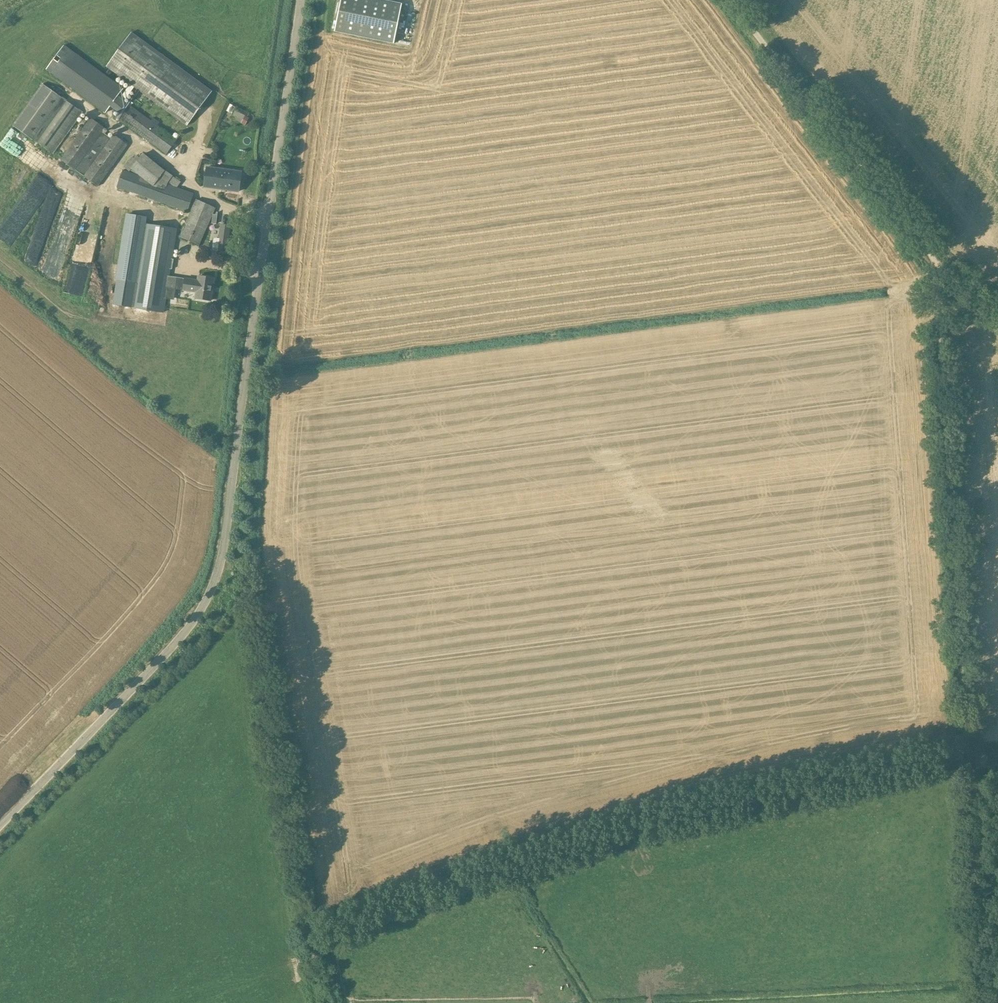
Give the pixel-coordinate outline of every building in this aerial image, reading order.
[(402,4),(382,0),(340,0),(334,31),(393,43),(402,4)] [(187,125),(211,91),(131,32),(106,66),(187,125)] [(123,89),(63,45),(46,69),(105,113),(123,89)] [(82,112),(43,84),(12,126),(35,142),(35,141),(53,154),(82,112)] [(176,140),(126,103),(116,117),(166,153),(176,140)] [(105,128),(91,118),(61,160),(98,186),(128,145),(114,135),(111,138),(102,132),(105,128)] [(204,187),(238,192),(241,172),(207,167),(204,187)] [(157,181),(123,169),(117,186),(187,211),(193,194),(176,188),(180,182),(165,171),(157,181)] [(199,245),(209,222),(213,213),(215,208),(197,200),(180,237),(199,245)] [(175,296),(176,288),(183,289),(182,291),(195,293),(194,299),(212,301),(215,278),(197,275),(196,279),(184,277),(169,275),(175,227),(143,223),(144,216),(126,213),(113,304),(163,311),(166,295),(175,296)] [(214,240),(212,250),(226,252),(230,226),(221,225),(218,241),(214,240)]
